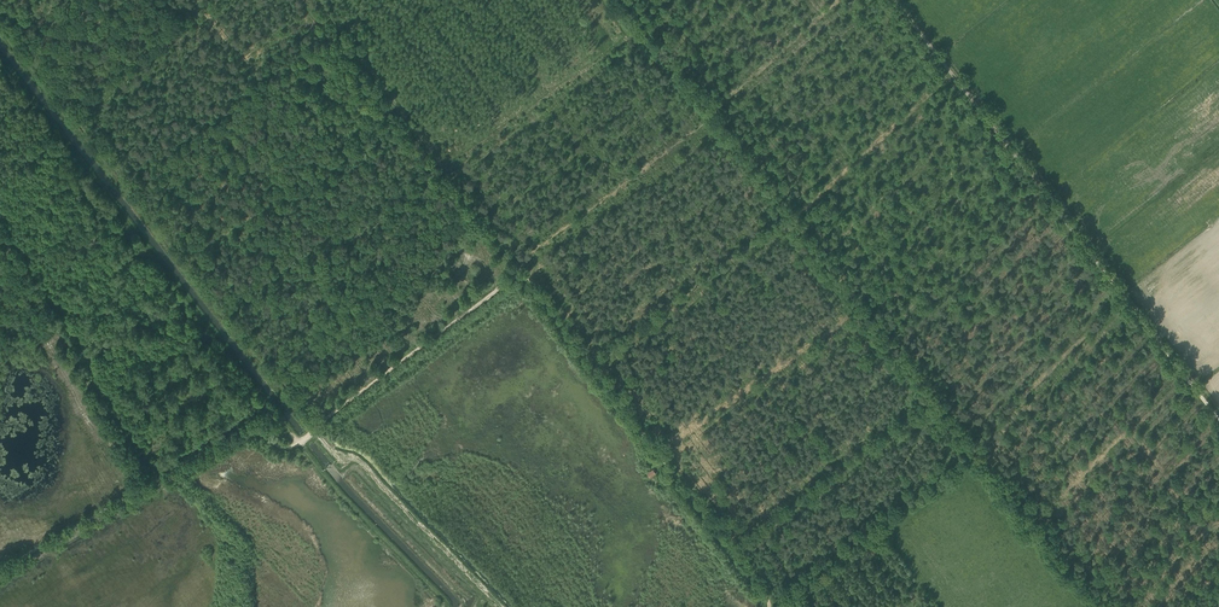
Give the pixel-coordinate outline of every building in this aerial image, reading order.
[(647,474),(650,478),(656,473),(654,471),(653,469),(647,474)]
